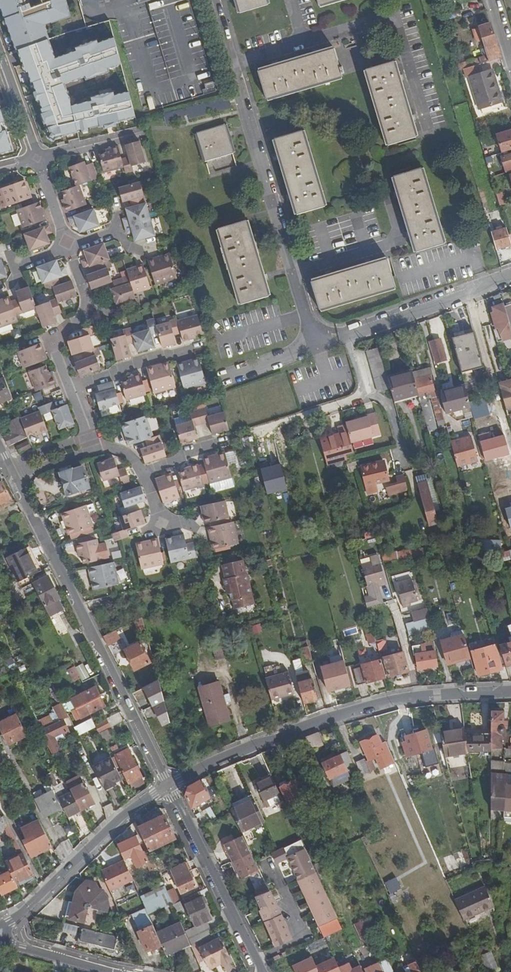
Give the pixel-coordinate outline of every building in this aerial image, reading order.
[(5,18),(18,49),(49,39),(45,24),(71,16),(66,0),(35,0),(37,4),(23,9),(19,0),(0,0),(0,5),(5,18)] [(240,13),(251,9),(257,7),(268,4),(267,0),(236,0),(240,13)] [(488,55),(458,65),(459,70),(463,69),(480,64),(501,57),(490,23),(479,27),(480,29),(477,30),(478,33),(475,33),(477,40),(483,39),(488,55)] [(49,39),(18,49),(23,64),(26,73),(28,72),(34,90),(32,91),(33,94),(35,99),(49,137),(53,139),(78,133),(106,125),(113,123),(136,117),(128,91),(71,106),(68,96),(65,84),(85,77),(121,65),(114,38),(55,58),(49,39)] [(333,48),(257,71),(261,82),(261,81),(263,88),(266,99),(342,76),(338,65),(336,59),(333,48)] [(376,66),(365,69),(387,145),(398,142),(398,141),(405,139),(405,140),(416,137),(393,61),(382,64),(383,65),(376,66)] [(480,64),(463,69),(466,77),(469,76),(479,108),(502,101),(498,87),(496,88),(490,70),(482,72),(480,64)] [(12,149),(1,109),(0,109),(0,153),(12,149)] [(207,130),(196,133),(205,162),(216,158),(222,156),(233,153),(224,124),(213,128),(214,128),(207,130)] [(285,135),(274,139),(296,214),(307,211),(307,210),(313,208),(314,209),(325,206),(302,130),(291,133),(291,134),(285,136),(285,135)] [(496,135),(502,152),(510,150),(510,130),(496,135)] [(139,141),(125,145),(129,157),(122,159),(124,167),(125,173),(133,171),(132,166),(145,162),(139,141)] [(106,153),(99,155),(104,173),(124,167),(122,159),(118,147),(105,150),(106,153)] [(501,157),(506,172),(510,171),(510,154),(501,157)] [(77,164),(69,167),(76,186),(79,185),(98,178),(92,163),(85,165),(84,161),(83,162),(77,164)] [(404,173),(393,176),(416,252),(427,248),(426,248),(433,246),(444,243),(421,167),(410,171),(404,173)] [(24,180),(1,188),(8,206),(32,198),(29,190),(28,190),(24,180)] [(140,182),(118,188),(122,202),(130,200),(132,207),(146,203),(140,182)] [(76,186),(62,191),(65,199),(62,200),(66,212),(86,205),(79,185),(76,186)] [(502,192),(496,194),(500,206),(505,204),(502,192)] [(40,202),(17,210),(23,228),(47,219),(44,211),(43,212),(40,202)] [(132,207),(126,209),(128,218),(123,219),(125,226),(150,219),(146,203),(132,207)] [(93,209),(68,218),(71,225),(77,223),(80,232),(99,225),(93,209)] [(150,219),(125,226),(127,233),(132,232),(135,241),(155,235),(150,219)] [(229,225),(218,228),(240,304),(251,301),(251,300),(257,298),(258,299),(269,296),(246,220),(235,223),(235,224),(229,226),(229,225)] [(49,225),(24,234),(30,250),(49,243),(46,234),(52,232),(49,225)] [(491,233),(496,249),(510,244),(510,243),(508,234),(507,228),(503,229),(501,226),(496,227),(497,231),(491,233)] [(478,239),(470,241),(471,247),(480,245),(478,239)] [(91,248),(84,250),(87,259),(82,261),(84,268),(96,264),(109,259),(103,243),(91,248)] [(155,258),(147,260),(155,285),(177,278),(169,253),(162,256),(162,257),(155,260),(155,258)] [(387,258),(311,281),(314,292),(315,292),(317,298),(316,298),(319,309),(395,287),(392,276),(391,276),(389,269),(390,269),(387,258)] [(109,259),(96,264),(98,271),(86,275),(91,289),(112,281),(107,268),(112,267),(109,259)] [(51,262),(37,267),(42,283),(44,283),(57,278),(67,274),(65,267),(59,269),(56,260),(51,262)] [(143,265),(126,270),(128,276),(134,294),(150,288),(143,265)] [(128,276),(113,281),(115,288),(111,289),(112,291),(113,296),(116,304),(135,298),(134,294),(128,276)] [(57,278),(44,283),(47,290),(53,288),(57,299),(58,302),(77,296),(72,281),(60,285),(57,278)] [(18,299),(11,302),(16,315),(37,308),(36,306),(29,288),(29,287),(16,292),(18,299)] [(18,321),(16,315),(11,302),(9,297),(2,299),(3,301),(0,302),(0,327),(18,321)] [(57,299),(36,306),(37,308),(43,327),(57,322),(54,315),(61,312),(58,302),(57,299)] [(493,307),(494,311),(492,311),(497,328),(499,327),(503,340),(509,338),(510,337),(510,329),(510,324),(505,306),(504,304),(493,307)] [(195,335),(202,333),(197,315),(177,321),(181,333),(183,341),(196,338),(195,335)] [(149,330),(132,334),(135,342),(137,352),(154,347),(151,334),(158,332),(156,326),(154,319),(146,321),(149,330)] [(169,322),(156,326),(158,332),(162,347),(176,343),(174,335),(181,333),(177,321),(177,319),(169,321),(169,322)] [(84,336),(68,341),(72,355),(84,351),(94,348),(90,335),(98,333),(95,325),(82,329),(84,336)] [(124,335),(111,339),(112,343),(117,360),(131,356),(127,344),(135,342),(132,334),(131,328),(123,330),(124,335)] [(464,334),(452,337),(461,372),(483,366),(477,346),(475,347),(474,343),(476,342),(474,332),(465,335),(464,334)] [(418,351),(425,349),(420,333),(413,335),(418,351)] [(440,339),(429,342),(436,363),(446,360),(440,339)] [(41,343),(17,352),(24,368),(47,359),(41,343)] [(86,359),(75,363),(80,376),(101,368),(96,356),(100,354),(97,347),(94,348),(84,351),(86,359)] [(379,348),(366,351),(378,392),(390,389),(387,377),(379,348)] [(184,389),(206,383),(199,358),(196,359),(191,360),(192,362),(185,364),(184,362),(177,364),(184,389)] [(154,366),(147,368),(154,393),(175,387),(168,362),(161,364),(162,366),(154,368),(154,366)] [(41,389),(56,384),(51,371),(48,372),(46,365),(29,372),(36,391),(41,389)] [(430,368),(413,373),(414,379),(430,375),(432,374),(430,368)] [(412,370),(387,377),(390,389),(394,403),(405,400),(404,398),(418,394),(414,379),(413,373),(412,370)] [(129,381),(121,383),(126,400),(146,395),(140,374),(128,378),(129,381)] [(430,375),(414,379),(418,394),(428,431),(436,429),(428,399),(427,394),(434,392),(430,375)] [(0,380),(0,402),(12,396),(5,378),(0,380)] [(498,381),(506,409),(510,408),(510,380),(507,381),(506,379),(498,381)] [(113,382),(97,386),(99,393),(95,394),(96,396),(97,401),(100,409),(119,404),(113,382)] [(451,390),(441,393),(441,397),(445,413),(470,406),(466,389),(451,393),(451,390)] [(55,404),(64,402),(60,390),(52,392),(55,404)] [(438,396),(432,398),(440,428),(446,426),(438,396)] [(52,402),(38,407),(40,411),(41,415),(52,410),(59,429),(67,426),(73,424),(74,423),(67,404),(55,409),(52,402)] [(212,434),(229,430),(224,412),(208,417),(205,408),(197,410),(201,424),(209,422),(212,434)] [(192,421),(176,426),(178,435),(181,443),(197,438),(194,426),(201,424),(197,410),(190,412),(192,421)] [(20,419),(27,436),(34,433),(35,436),(47,431),(41,415),(40,411),(20,419)] [(367,417),(346,423),(351,443),(381,435),(375,413),(367,415),(367,417)] [(146,440),(153,437),(146,415),(121,424),(124,431),(125,430),(128,437),(126,438),(128,445),(146,440)] [(12,434),(4,438),(8,446),(27,437),(27,436),(20,419),(19,417),(7,422),(12,434)] [(339,435),(320,440),(327,464),(347,458),(345,453),(353,451),(346,425),(337,427),(339,435)] [(446,426),(440,428),(442,436),(448,435),(446,426)] [(145,463),(166,456),(159,435),(153,437),(146,440),(148,447),(140,449),(145,463)] [(471,437),(450,442),(457,466),(478,460),(471,437)] [(481,459),(484,458),(479,440),(476,441),(481,459)] [(28,441),(16,447),(19,453),(31,447),(28,441)] [(210,456),(203,458),(209,483),(231,477),(225,452),(217,454),(218,456),(211,458),(210,456)] [(114,458),(97,463),(103,481),(119,475),(122,484),(130,482),(125,468),(118,470),(114,458)] [(349,472),(358,470),(356,461),(347,463),(349,472)] [(375,483),(388,479),(384,461),(361,467),(368,493),(377,491),(375,483)] [(186,471),(179,473),(183,491),(203,485),(198,465),(185,468),(186,471)] [(61,472),(60,473),(67,495),(80,490),(89,487),(86,478),(87,478),(87,477),(86,477),(83,467),(72,470),(72,469),(71,469),(70,466),(60,469),(61,472)] [(172,473),(155,479),(163,503),(180,497),(172,473)] [(425,474),(415,477),(418,484),(427,482),(425,474)] [(388,494),(408,489),(404,476),(397,478),(398,484),(386,487),(388,494)] [(1,503),(3,506),(4,507),(12,503),(12,502),(2,482),(0,483),(0,503),(1,503)] [(427,482),(418,484),(429,525),(438,523),(427,482)] [(134,504),(146,500),(141,487),(137,488),(120,493),(124,507),(120,508),(123,516),(136,511),(134,504)] [(204,523),(229,518),(225,500),(215,503),(201,506),(204,523)] [(86,505),(61,513),(64,520),(65,520),(68,527),(66,527),(68,535),(93,527),(86,505)] [(123,516),(119,517),(124,530),(112,534),(112,535),(114,541),(121,539),(128,537),(126,530),(145,523),(141,510),(136,511),(123,516)] [(213,549),(238,544),(233,522),(208,527),(209,535),(211,534),(213,542),(211,542),(213,549)] [(366,539),(375,536),(373,531),(364,533),(366,539)] [(176,537),(166,539),(171,562),(196,557),(193,543),(186,544),(184,534),(176,535),(176,537)] [(97,539),(76,544),(79,557),(82,556),(83,564),(101,560),(97,539)] [(143,542),(136,544),(141,569),(163,564),(158,539),(151,540),(151,542),(144,544),(143,542)] [(437,539),(432,540),(436,555),(442,554),(437,539)] [(501,542),(477,541),(480,550),(500,552),(501,542)] [(427,547),(381,555),(383,562),(428,555),(427,547)] [(26,548),(6,557),(18,582),(38,572),(26,548)] [(500,553),(502,561),(510,559),(510,555),(510,550),(509,550),(500,553)] [(364,598),(367,608),(381,604),(379,595),(381,594),(378,586),(378,583),(385,581),(378,555),(370,557),(371,562),(361,565),(370,596),(364,598)] [(225,578),(223,579),(225,587),(227,587),(229,593),(230,600),(232,600),(234,608),(254,603),(247,573),(246,573),(242,560),(222,565),(225,578)] [(114,562),(88,568),(90,575),(92,575),(93,582),(91,582),(93,590),(119,584),(114,562)] [(33,583),(32,583),(49,616),(64,608),(59,599),(47,576),(38,580),(37,577),(31,580),(33,583)] [(412,579),(396,584),(403,608),(410,606),(410,603),(418,601),(412,579)] [(59,613),(49,617),(57,636),(67,632),(59,613)] [(142,617),(134,620),(137,631),(145,629),(142,617)] [(411,633),(432,627),(429,618),(407,624),(409,634),(411,633)] [(372,627),(365,629),(369,644),(376,642),(376,641),(372,627)] [(115,630),(103,636),(108,646),(120,640),(115,630)] [(452,638),(441,641),(448,664),(470,658),(464,634),(452,638)] [(499,646),(504,662),(510,660),(510,662),(510,637),(509,637),(510,643),(499,646)] [(436,666),(437,666),(433,643),(424,644),(424,638),(414,639),(415,646),(412,646),(413,656),(416,655),(418,669),(429,667),(436,666)] [(147,639),(125,650),(134,670),(153,660),(147,639)] [(385,639),(376,641),(376,642),(379,652),(387,650),(385,639)] [(223,640),(211,643),(216,660),(228,657),(223,640)] [(495,645),(472,651),(479,676),(502,669),(495,645)] [(305,663),(312,661),(308,646),(301,648),(305,663)] [(365,648),(358,650),(360,657),(367,655),(365,648)] [(389,677),(408,671),(403,652),(383,657),(384,659),(388,676),(389,677)] [(298,659),(292,661),(295,671),(301,669),(298,659)] [(358,685),(386,678),(386,677),(381,660),(381,659),(362,665),(362,667),(354,669),(358,685)] [(328,691),(350,685),(344,661),(322,667),(328,691)] [(73,662),(70,663),(72,668),(68,670),(74,681),(81,677),(73,662)] [(308,671),(295,674),(303,702),(318,698),(312,679),(311,680),(308,671)] [(288,672),(265,678),(271,698),(286,694),(286,696),(294,693),(288,672)] [(156,728),(171,722),(155,681),(139,687),(156,728)] [(219,681),(199,687),(209,726),(230,721),(225,703),(231,701),(229,694),(223,695),(219,681)] [(77,709),(73,711),(77,719),(104,705),(95,687),(72,699),(77,709)] [(61,703),(52,707),(60,721),(69,717),(61,703)] [(504,771),(506,746),(502,746),(502,734),(504,733),(505,731),(505,729),(506,729),(506,722),(503,722),(503,713),(501,713),(501,712),(494,712),(494,713),(492,713),(491,737),(491,752),(491,809),(510,810),(510,772),(504,771)] [(0,722),(0,728),(8,745),(27,735),(16,714),(0,722)] [(50,716),(36,723),(40,730),(54,724),(50,716)] [(91,718),(74,727),(78,735),(95,726),(94,724),(91,718)] [(105,719),(94,724),(95,726),(99,734),(110,728),(105,719)] [(54,724),(40,730),(45,741),(63,732),(58,722),(54,724)] [(468,751),(466,737),(465,728),(455,729),(455,727),(438,728),(445,754),(468,751)] [(425,731),(404,738),(406,744),(402,746),(406,758),(431,750),(425,731)] [(325,746),(319,734),(302,739),(308,752),(325,746)] [(395,764),(386,743),(382,745),(378,736),(361,743),(369,761),(367,762),(366,759),(358,763),(364,776),(371,773),(372,776),(375,775),(373,771),(375,770),(372,761),(376,759),(381,770),(395,764)] [(491,752),(491,737),(466,737),(468,751),(468,752),(491,752)] [(128,749),(116,755),(129,782),(141,776),(128,749)] [(0,751),(0,764),(8,760),(3,750),(0,751)] [(354,766),(348,753),(332,760),(331,756),(322,760),(331,780),(331,779),(335,788),(352,780),(347,769),(354,766)] [(111,758),(93,767),(104,789),(115,784),(114,782),(121,779),(111,758)] [(407,782),(411,780),(409,777),(417,774),(414,765),(401,769),(407,782)] [(80,775),(66,782),(72,792),(81,810),(94,803),(80,775)] [(281,795),(273,777),(257,784),(264,802),(281,795)] [(287,785),(281,787),(280,787),(289,806),(305,799),(296,780),(287,785)] [(209,798),(200,781),(188,788),(185,794),(192,808),(209,798)] [(61,783),(53,787),(67,816),(80,810),(81,810),(72,792),(64,796),(61,790),(64,789),(61,783)] [(51,791),(35,799),(44,817),(60,809),(51,791)] [(281,795),(264,802),(267,807),(283,800),(281,795)] [(264,819),(254,797),(247,801),(245,798),(230,806),(233,812),(241,830),(264,819)] [(82,812),(74,816),(81,829),(88,825),(82,812)] [(138,828),(149,851),(175,839),(164,816),(138,828)] [(26,840),(23,841),(30,857),(52,846),(39,820),(21,829),(26,840)] [(243,836),(225,845),(241,878),(259,870),(243,836)] [(154,862),(153,861),(149,851),(143,854),(142,851),(143,850),(137,837),(119,845),(125,858),(132,855),(137,867),(147,863),(146,862),(150,861),(151,863),(154,862)] [(23,854),(16,839),(12,841),(19,856),(23,854)] [(336,919),(302,841),(280,852),(278,852),(282,862),(290,859),(319,926),(336,919)] [(19,856),(6,862),(10,871),(16,883),(33,874),(23,854),(19,856)] [(99,871),(105,891),(132,883),(125,862),(99,871)] [(185,864),(171,871),(182,894),(197,887),(185,864)] [(17,887),(16,883),(10,871),(0,876),(0,890),(2,894),(17,887)] [(383,883),(389,895),(400,889),(395,878),(383,883)] [(91,883),(89,886),(85,886),(81,890),(80,895),(76,894),(74,903),(70,903),(67,920),(86,924),(90,909),(99,911),(98,915),(107,917),(110,907),(108,901),(104,891),(98,890),(95,884),(91,883)] [(165,886),(142,897),(146,906),(169,896),(165,886)] [(485,888),(455,901),(464,921),(494,907),(485,888)] [(201,898),(210,893),(207,889),(204,890),(190,897),(193,901),(186,905),(196,927),(207,922),(211,920),(201,898)] [(271,891),(270,892),(255,897),(261,910),(277,945),(292,939),(271,891)] [(174,905),(181,902),(176,892),(169,895),(174,905)] [(169,896),(146,906),(147,909),(149,914),(172,904),(169,896)] [(193,901),(190,897),(181,902),(183,906),(186,905),(193,901)] [(183,906),(181,902),(174,905),(173,906),(177,913),(185,909),(183,906)] [(154,949),(163,945),(158,933),(149,914),(147,909),(141,911),(148,927),(139,931),(147,949),(153,946),(154,949)] [(371,920),(365,923),(369,932),(376,928),(371,920)] [(213,935),(207,922),(196,927),(186,931),(192,944),(213,935)] [(371,942),(362,922),(355,925),(365,945),(371,942)] [(167,954),(190,944),(185,931),(181,923),(158,933),(163,945),(167,954)] [(338,923),(325,928),(328,936),(341,930),(338,923)] [(117,951),(120,938),(85,929),(83,942),(101,946),(101,947),(117,951)] [(343,931),(331,937),(339,955),(352,949),(343,931)] [(216,941),(214,935),(191,946),(199,964),(205,961),(208,968),(221,962),(222,964),(232,960),(221,938),(216,941)] [(456,940),(448,944),(453,955),(461,951),(456,940)] [(303,962),(307,971),(328,971),(326,968),(331,965),(326,953),(320,955),(319,954),(303,962)] [(481,957),(488,971),(491,971),(497,969),(490,953),(481,957)] [(388,960),(381,963),(385,971),(394,971),(388,960)] [(210,970),(222,964),(221,962),(208,968),(210,970)] [(417,962),(409,965),(412,971),(421,971),(417,962)]
